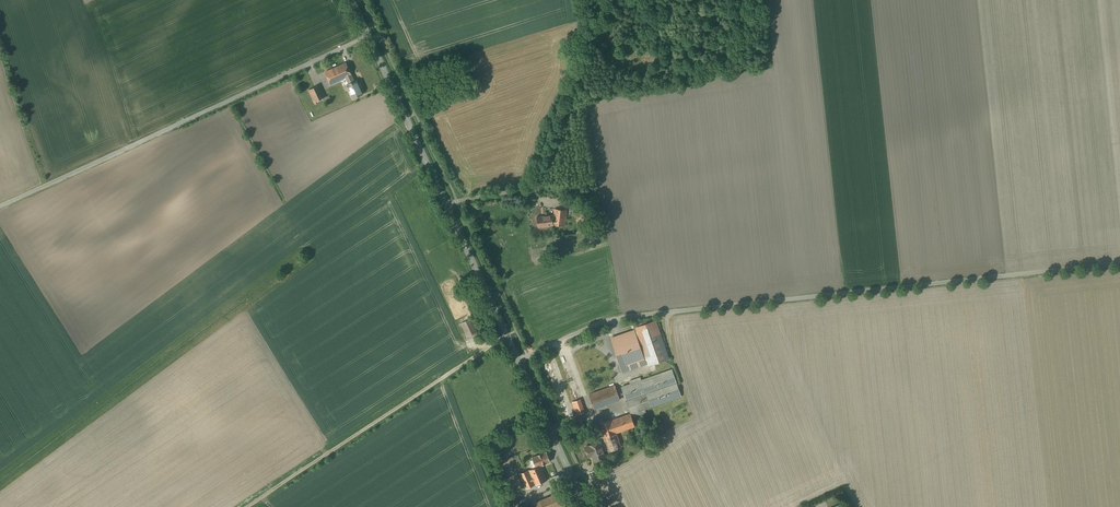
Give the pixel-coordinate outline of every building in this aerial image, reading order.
[(347,63),(326,72),(332,86),(347,79),(350,86),(346,88),(351,101),(364,95),(358,81),(356,82),(347,63)] [(319,87),(309,91),(315,106),(319,104),(318,102),(324,99),(319,87)] [(588,205),(578,204),(577,215),(587,216),(588,205)] [(565,225),(567,210),(554,209),(553,215),(537,217),(538,227),(554,225),(565,225)] [(657,321),(635,327),(648,366),(669,359),(657,321)] [(634,330),(610,338),(622,372),(646,364),(634,330)] [(672,369),(621,386),(630,413),(681,397),(672,369)] [(615,386),(590,394),(595,409),(620,400),(615,386)] [(585,412),(581,400),(572,402),(576,414),(585,412)] [(630,413),(600,424),(610,453),(623,449),(618,434),(635,428),(630,413)] [(605,458),(600,441),(590,444),(591,446),(585,448),(589,459),(592,458),(594,461),(605,458)] [(551,462),(547,452),(532,458),(536,468),(542,466),(551,462)] [(526,489),(547,480),(542,466),(536,468),(520,475),(526,489)] [(560,493),(536,503),(538,506),(566,506),(560,493)]
